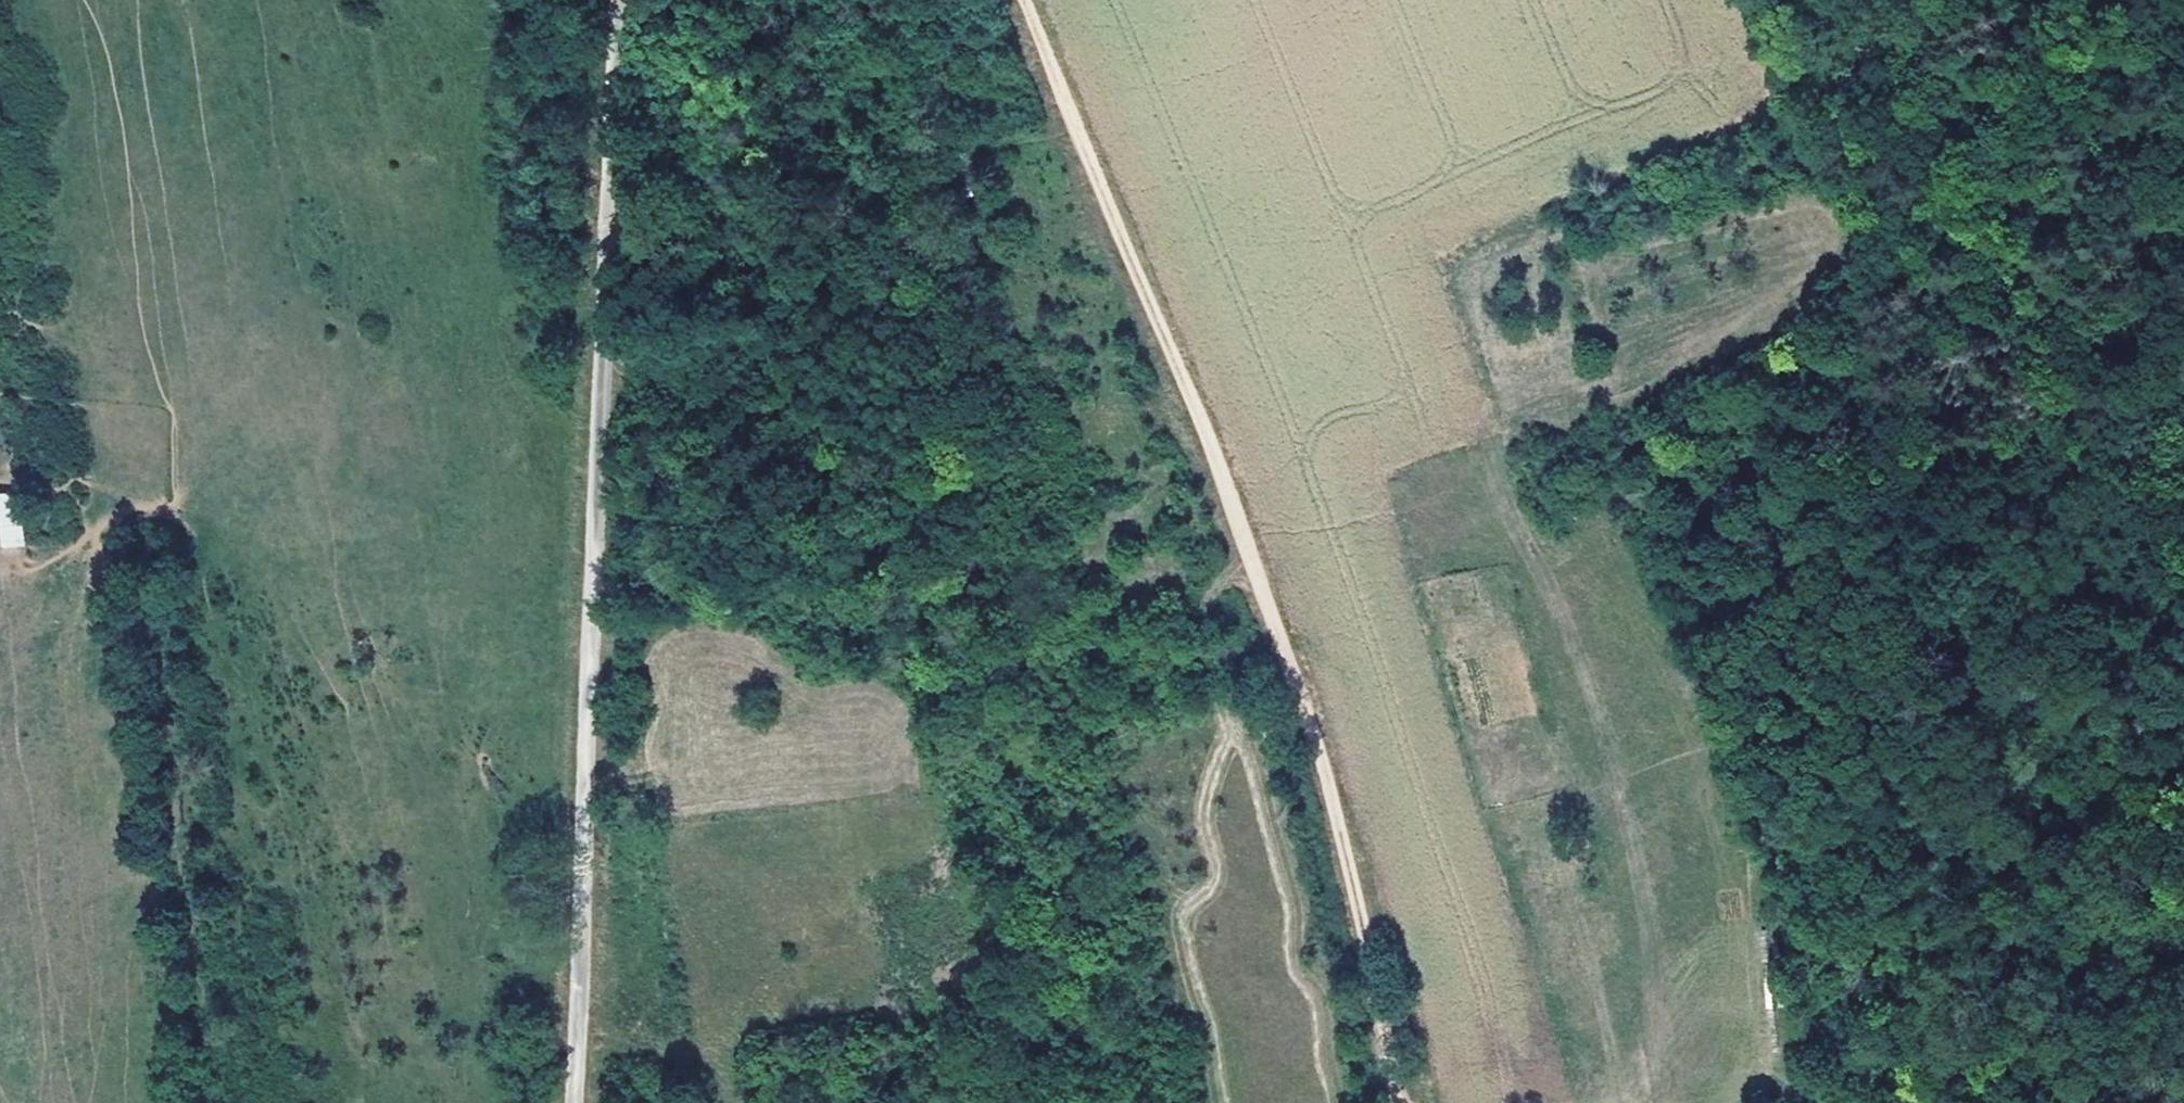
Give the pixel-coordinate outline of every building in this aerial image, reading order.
[(23,546),(18,492),(0,493),(0,548),(23,546)]
